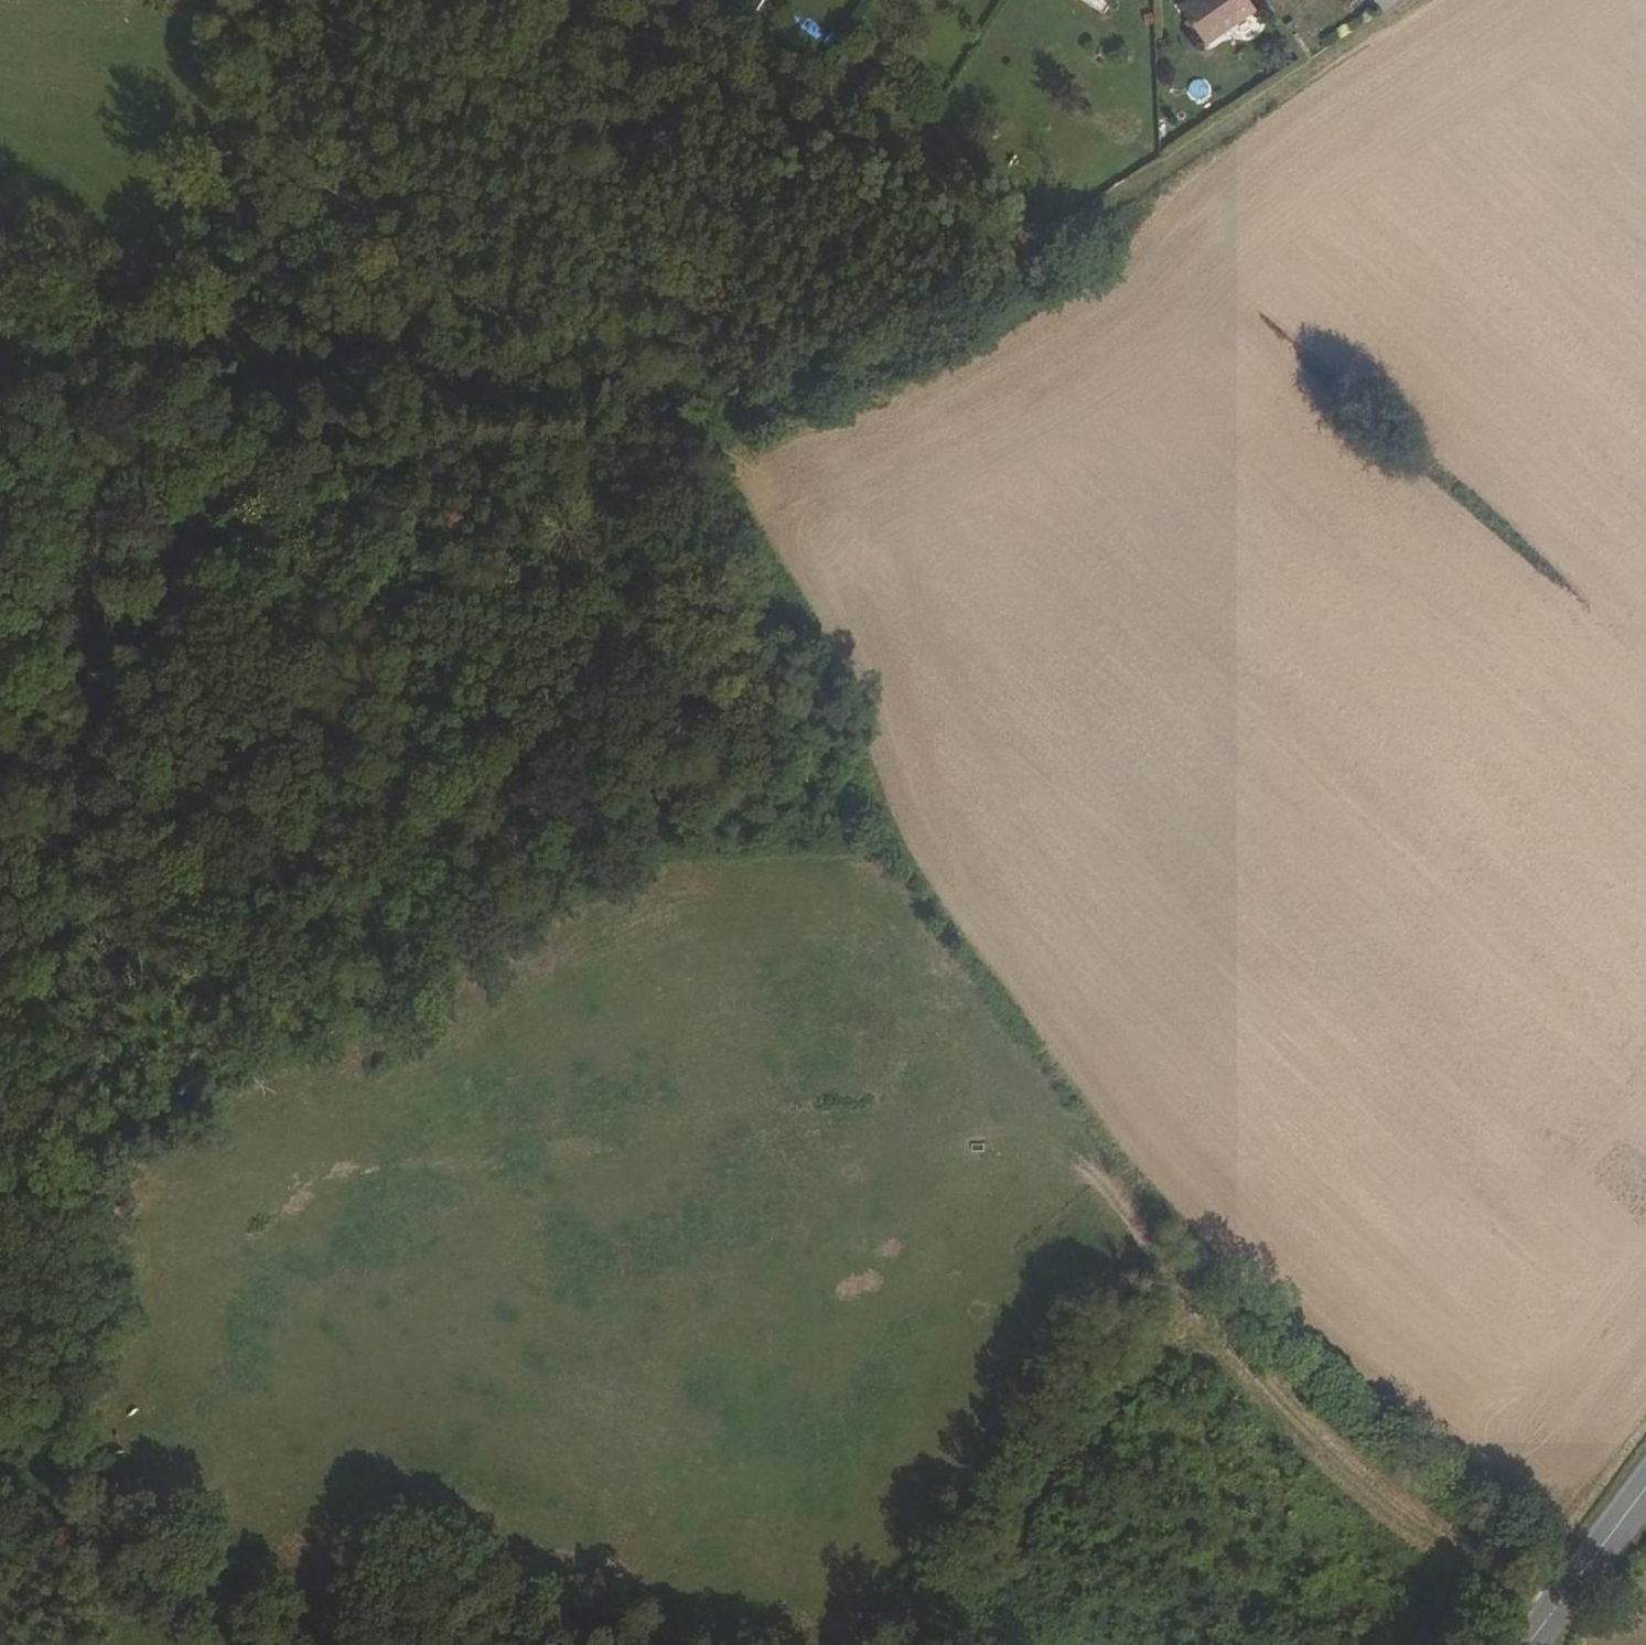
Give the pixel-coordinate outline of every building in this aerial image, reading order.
[(1237,0),(1202,0),(1176,19),(1201,53),(1249,17),(1237,0)]
